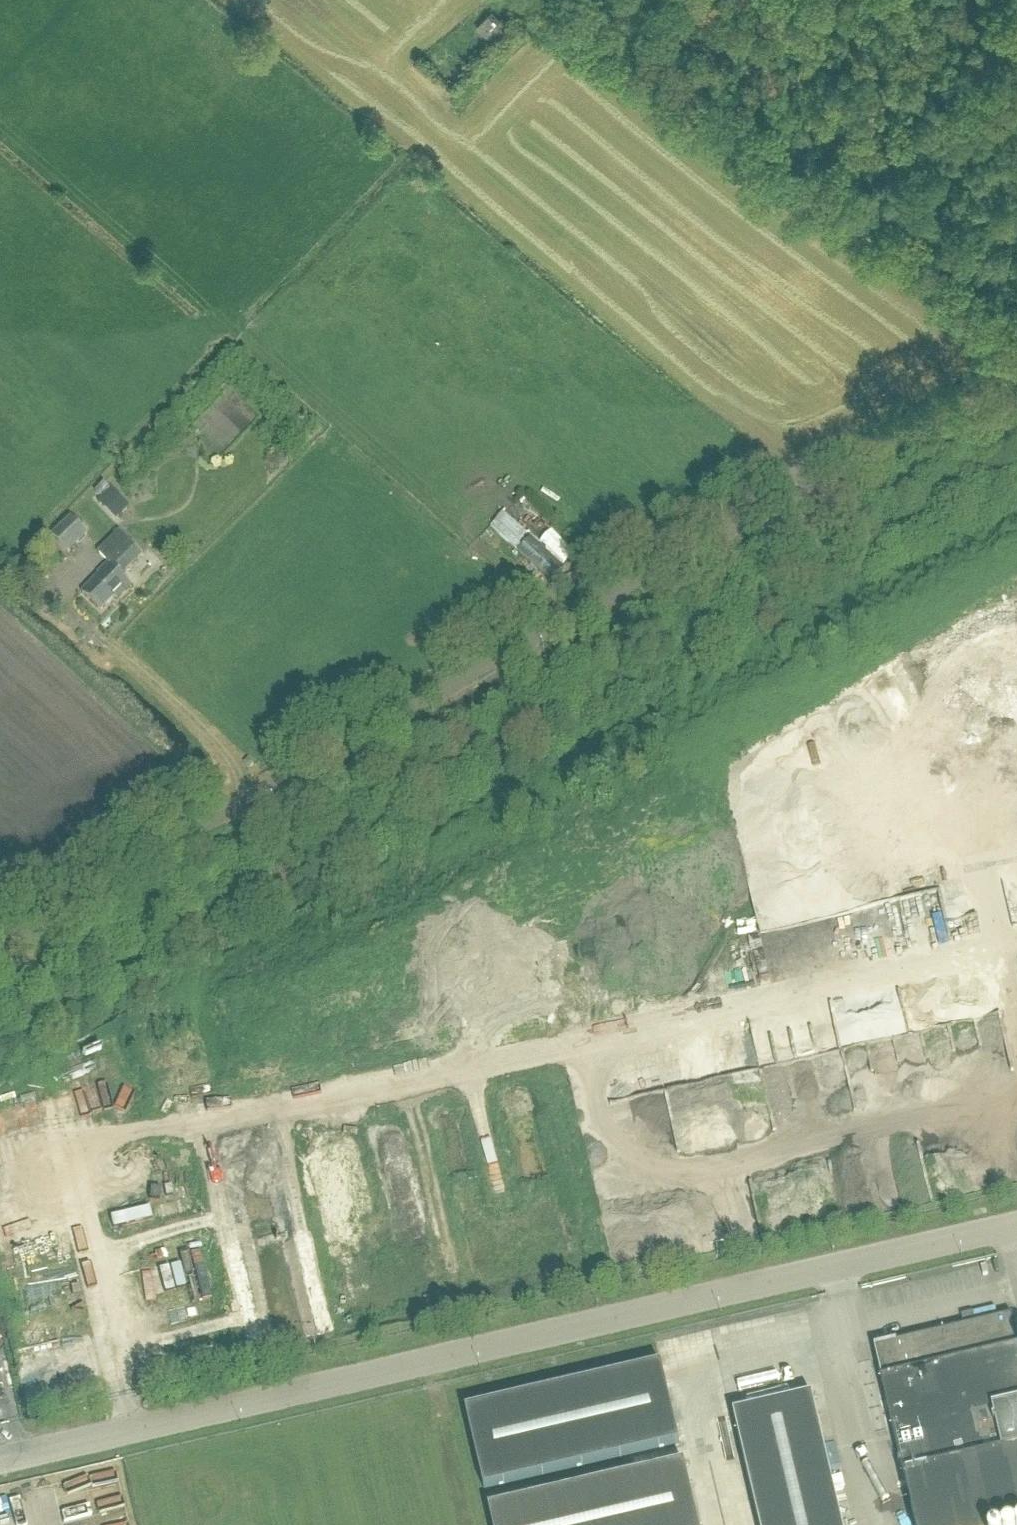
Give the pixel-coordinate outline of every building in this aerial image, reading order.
[(96,495),(104,502),(119,518),(128,508),(113,493),(105,485),(96,495)] [(93,530),(78,514),(53,538),(68,554),(93,530)] [(538,514),(531,521),(544,533),(551,526),(538,514)] [(99,577),(100,578),(83,595),(102,614),(116,600),(118,602),(132,589),(122,579),(144,557),(121,534),(99,556),(109,566),(99,577)] [(564,569),(531,539),(518,553),(551,584),(564,569)] [(249,759),(244,764),(250,770),(254,765),(249,759)] [(972,829),(993,827),(992,819),(971,821),(972,829)] [(854,990),(856,1039),(899,1037),(897,996),(892,996),(891,989),(854,990)] [(18,1254),(41,1250),(39,1240),(16,1244),(18,1254)] [(874,1350),(915,1524),(1016,1524),(1016,1337),(1012,1317),(874,1350)] [(484,1492),(680,1446),(662,1368),(466,1413),(484,1492)] [(734,1415),(760,1524),(842,1524),(812,1397),(734,1415)] [(492,1524),(698,1524),(684,1465),(488,1511),(492,1524)]
